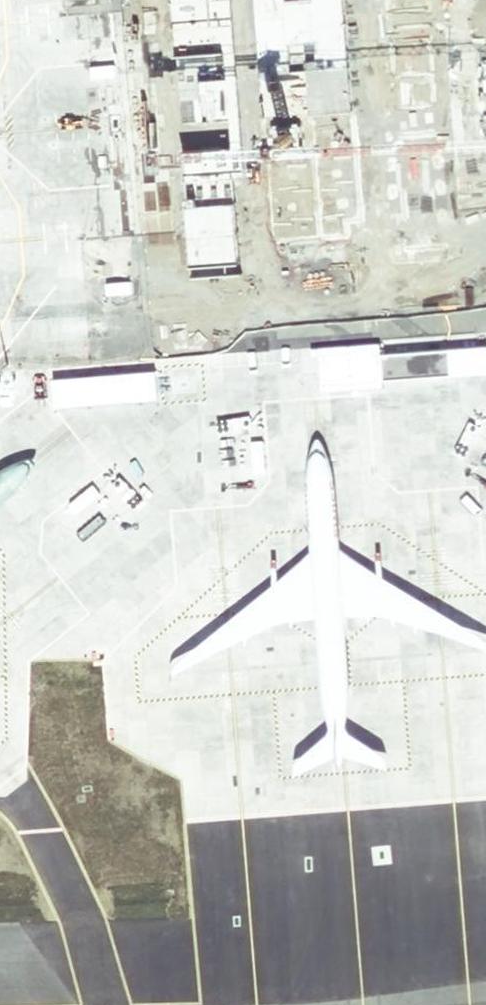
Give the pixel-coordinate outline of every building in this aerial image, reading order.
[(322,0),(261,0),(269,104),(330,99),(322,0)]
